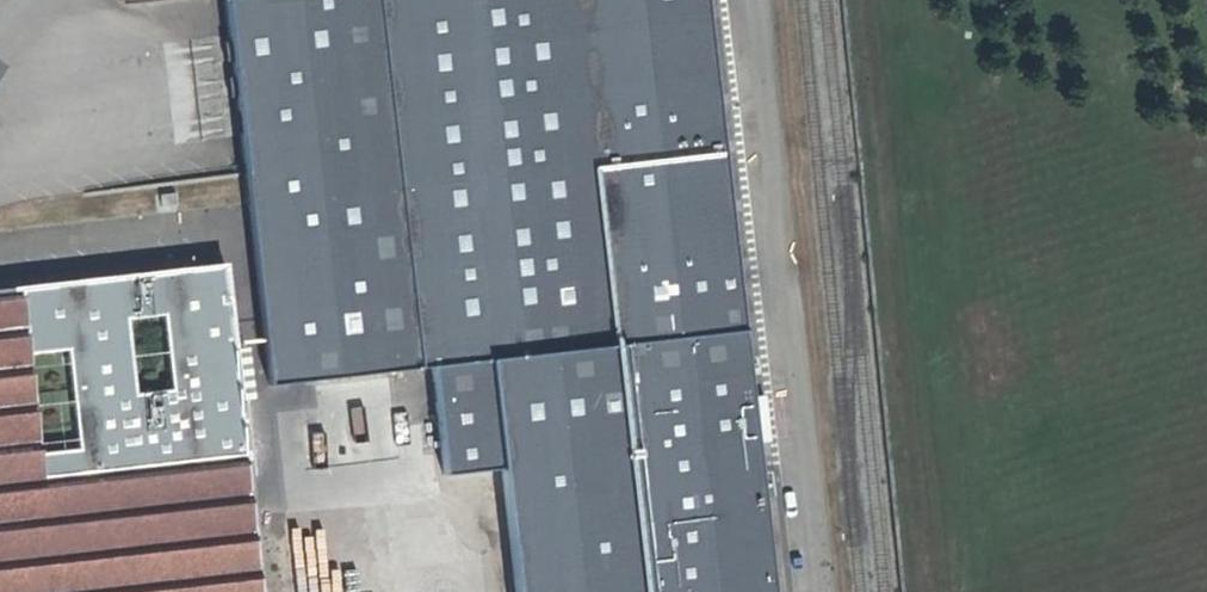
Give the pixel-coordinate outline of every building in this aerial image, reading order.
[(290,353),(292,377),(445,361),(456,469),(516,463),(529,591),(783,591),(723,0),(253,0),(287,332),(290,353)] [(0,292),(0,591),(259,591),(226,298),(222,267),(0,292)]
